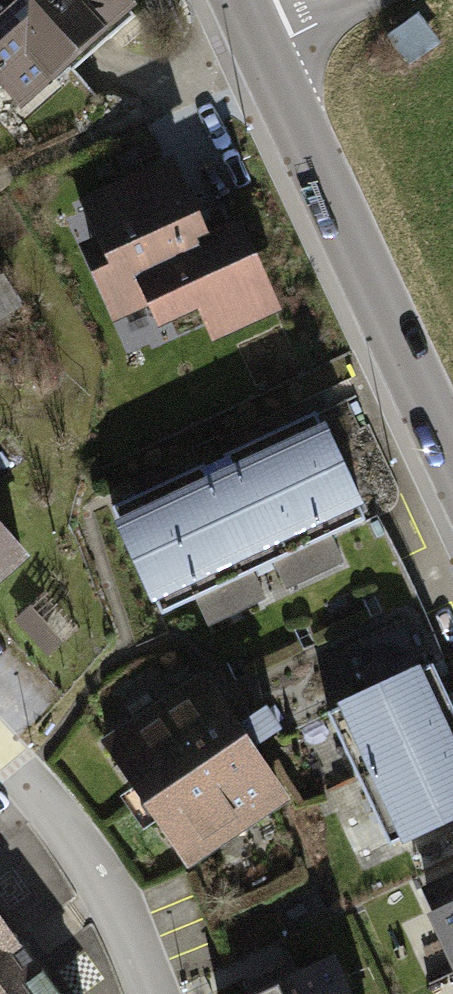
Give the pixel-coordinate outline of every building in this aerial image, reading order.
[(1,92),(12,105),(126,8),(119,0),(0,0),(0,92),(1,92)] [(170,175),(87,210),(106,253),(87,260),(114,324),(149,309),(161,336),(205,317),(217,346),(275,321),(239,236),(202,252),(170,175)] [(0,281),(0,329),(35,310),(16,273),(0,281)] [(327,410),(111,509),(164,624),(379,523),(327,410)] [(38,566),(0,524),(0,599),(38,566)] [(329,714),(401,861),(452,838),(452,700),(437,666),(329,714)] [(209,677),(101,745),(193,876),(298,806),(209,677)] [(441,904),(452,930),(452,899),(441,904)] [(0,913),(0,993),(62,993),(0,913)] [(233,993),(387,993),(364,936),(233,993)]
